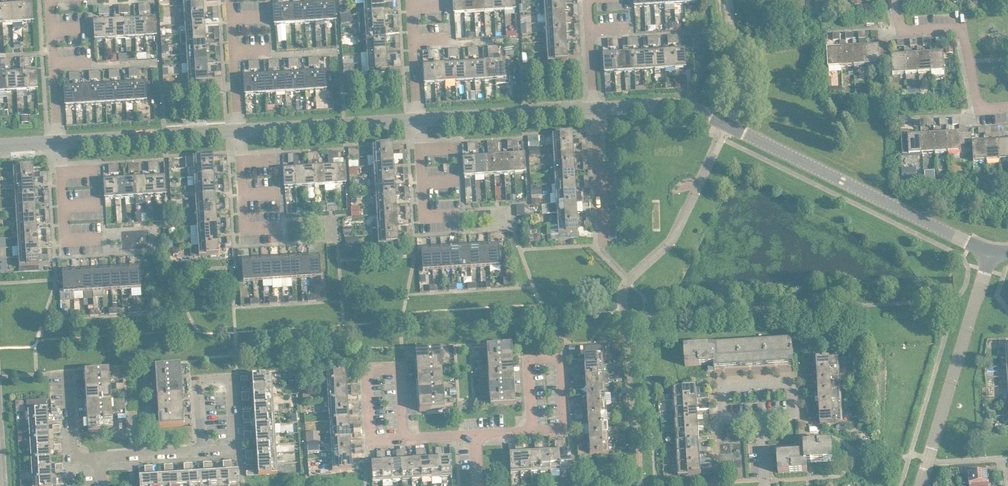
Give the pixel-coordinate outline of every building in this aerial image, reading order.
[(466,0),(456,0),(456,14),(457,13),(467,12),(466,0)] [(467,12),(477,11),(476,0),(466,0),(467,12)] [(477,11),(487,11),(486,0),(476,0),(477,11)] [(487,11),(497,10),(496,0),(486,0),(487,11)] [(497,10),(507,10),(506,0),(496,0),(497,10)] [(507,10),(517,9),(517,10),(517,0),(506,0),(507,10)] [(34,2),(24,3),(25,21),(35,21),(36,21),(34,1),(34,2)] [(336,2),(326,2),(327,21),(337,20),(337,21),(338,21),(337,1),(336,1),(336,2)] [(546,2),(547,12),(566,10),(566,1),(546,2)] [(326,2),(316,3),(317,21),(327,21),(326,2)] [(366,3),(367,13),(386,12),(385,2),(366,3)] [(14,3),(4,4),(5,23),(15,22),(14,3)] [(19,3),(14,3),(15,22),(25,21),(24,3),(19,3)] [(186,4),(187,14),(206,13),(205,3),(186,4)] [(306,3),(296,4),(297,23),(307,22),(306,3)] [(316,3),(306,3),(307,22),(317,21),(316,3)] [(287,23),(286,5),(276,5),(276,4),(276,5),(277,25),(278,25),(278,24),(287,23)] [(296,4),(286,5),(287,23),(297,23),(296,4)] [(547,12),(548,21),(567,20),(566,10),(547,12)] [(361,13),(361,23),(386,21),(386,12),(367,13),(361,13)] [(187,14),(187,24),(206,23),(206,13),(187,14)] [(157,17),(147,17),(148,36),(158,35),(158,36),(159,36),(157,16),(157,17)] [(147,17),(137,18),(138,37),(148,36),(147,17)] [(137,18),(127,19),(128,37),(138,37),(137,18)] [(117,19),(107,20),(108,38),(118,38),(117,19)] [(127,19),(117,19),(118,38),(128,37),(127,19)] [(108,38),(107,20),(97,20),(96,20),(97,40),(98,40),(98,39),(108,38)] [(548,21),(548,31),(567,30),(567,20),(548,21)] [(368,32),(387,31),(386,21),(361,23),(362,33),(368,32)] [(187,24),(188,34),(207,33),(206,23),(187,24)] [(548,31),(549,41),(568,40),(567,30),(548,31)] [(368,32),(369,42),(388,41),(387,31),(368,32)] [(184,44),(188,43),(207,42),(207,33),(188,34),(183,34),(184,44)] [(549,41),(549,51),(569,49),(568,40),(549,41)] [(369,42),(369,52),(388,51),(388,41),(369,42)] [(188,43),(189,53),(208,52),(207,42),(188,43)] [(519,44),(508,45),(509,55),(520,54),(519,44)] [(882,57),(888,56),(887,45),(881,45),(880,45),(868,46),(869,64),(881,63),(881,64),(882,64),(882,57)] [(887,45),(888,56),(893,56),(894,74),(895,74),(895,73),(907,72),(907,73),(908,73),(906,55),(894,55),(893,55),(893,45),(887,45)] [(869,64),(868,46),(855,47),(856,65),(856,64),(869,64)] [(686,48),(676,49),(677,67),(687,67),(687,68),(688,67),(686,47),(686,48)] [(856,65),(855,47),(842,48),(843,66),(843,65),(856,64),(856,65)] [(843,66),(842,48),(830,49),(829,48),(830,67),(831,67),(831,66),(843,65),(843,66)] [(569,49),(549,51),(550,60),(550,61),(569,60),(569,49)] [(666,49),(656,50),(657,69),(667,68),(666,49)] [(676,49),(666,49),(667,68),(677,67),(676,49)] [(656,50),(646,51),(647,69),(657,69),(656,50)] [(369,52),(370,62),(389,61),(388,51),(369,52)] [(636,51),(626,52),(627,70),(637,70),(636,51)] [(646,51),(636,51),(637,70),(647,69),(646,51)] [(189,53),(190,63),(209,62),(208,52),(189,53)] [(617,71),(616,52),(606,53),(606,52),(605,52),(606,72),(607,72),(617,71)] [(626,52),(616,52),(617,71),(627,70),(626,52)] [(945,52),(932,53),(933,71),(946,70),(946,71),(947,70),(945,52)] [(932,53),(919,54),(920,72),(921,72),(921,71),(933,71),(932,53)] [(919,54),(906,55),(908,73),(908,72),(920,71),(920,72),(919,54)] [(501,59),(496,60),(497,78),(499,78),(499,83),(512,82),(512,75),(508,75),(507,58),(506,58),(506,59),(501,59)] [(486,60),(476,61),(477,80),(487,79),(486,60)] [(496,60),(486,60),(487,79),(497,78),(496,60)] [(389,61),(370,62),(370,71),(370,72),(389,71),(389,61)] [(476,61),(466,62),(467,80),(477,80),(476,61)] [(190,63),(190,73),(209,72),(209,62),(190,63)] [(456,62),(446,63),(447,81),(457,81),(456,62)] [(466,62),(456,62),(457,81),(467,80),(466,62)] [(437,82),(436,63),(426,64),(426,63),(427,83),(428,83),(437,82)] [(446,63),(436,63),(437,82),(447,81),(446,63)] [(353,65),(346,65),(346,73),(354,73),(353,65)] [(38,70),(28,71),(29,89),(39,89),(40,89),(39,69),(38,69),(38,70)] [(326,70),(316,71),(318,89),(327,89),(328,90),(327,70),(326,70)] [(18,71),(8,72),(9,90),(19,90),(18,71)] [(28,71),(18,71),(19,90),(29,89),(28,71)] [(316,71),(307,72),(308,90),(318,89),(316,71)] [(0,72),(0,91),(9,90),(8,72),(0,72)] [(209,72),(190,73),(191,82),(190,82),(191,83),(207,82),(210,82),(209,72)] [(297,72),(287,73),(288,91),(298,91),(297,72)] [(307,72),(297,72),(298,91),(308,90),(307,72)] [(277,73),(267,74),(268,93),(278,92),(277,73)] [(287,73),(277,73),(278,92),(288,91),(287,73)] [(258,93),(257,75),(247,75),(247,74),(246,74),(247,95),(248,95),(248,94),(258,93)] [(267,74),(257,75),(258,93),(268,93),(267,74)] [(147,81),(137,82),(138,101),(148,100),(148,101),(149,101),(148,88),(148,81),(147,81)] [(137,82),(127,83),(128,101),(138,101),(137,82)] [(117,83),(107,84),(108,102),(118,102),(117,83)] [(127,83),(117,83),(118,102),(128,101),(127,83)] [(97,84),(87,85),(88,104),(98,103),(97,84)] [(107,84),(97,84),(98,103),(108,102),(107,84)] [(78,104),(77,86),(67,86),(67,85),(68,106),(68,105),(78,104)] [(87,85),(77,86),(78,104),(88,104),(87,85)] [(921,89),(909,89),(909,97),(909,98),(922,98),(922,96),(921,89)] [(946,89),(935,89),(936,96),(936,97),(946,97),(946,95),(946,89)] [(477,90),(469,91),(470,99),(478,98),(477,90)] [(963,144),(968,143),(968,132),(962,132),(961,132),(949,133),(950,151),(962,150),(962,151),(963,150),(963,144)] [(968,132),(968,143),(974,143),(975,160),(976,160),(988,159),(988,160),(989,160),(987,142),(975,142),(974,142),(974,132),(968,132)] [(555,134),(555,144),(574,143),(573,133),(554,134),(554,135),(555,134)] [(950,151),(949,133),(936,134),(937,152),(937,151),(949,151),(950,151)] [(541,134),(530,135),(530,138),(531,145),(542,145),(541,134)] [(937,152),(936,134),(923,135),(924,153),(924,152),(937,151),(937,152)] [(924,153),(923,135),(910,135),(911,154),(911,153),(924,152),(924,153)] [(1000,141),(987,142),(989,160),(989,159),(1001,158),(1001,159),(1000,141)] [(555,144),(556,154),(575,153),(574,143),(555,144)] [(375,146),(376,155),(395,154),(394,144),(375,145),(375,146)] [(542,147),(531,147),(531,155),(542,155),(542,147)] [(526,153),(516,154),(517,172),(527,172),(527,173),(527,172),(526,152),(525,152),(526,153)] [(556,154),(556,164),(575,163),(575,153),(556,154)] [(376,155),(376,165),(395,164),(395,154),(376,155)] [(506,154),(496,155),(497,174),(507,173),(506,154)] [(516,154),(506,154),(507,173),(517,172),(516,154)] [(195,157),(196,166),(215,165),(214,155),(195,156),(195,157)] [(496,155),(486,156),(487,174),(497,174),(496,155)] [(477,175),(476,156),(466,157),(466,156),(465,156),(466,176),(467,176),(467,175),(477,175)] [(486,156),(476,156),(477,175),(487,174),(486,156)] [(346,164),(336,165),(337,183),(347,183),(347,184),(348,184),(347,163),(346,164)] [(556,164),(557,173),(576,172),(575,163),(556,164)] [(376,165),(377,175),(396,174),(395,164),(376,165)] [(196,166),(197,176),(216,175),(215,165),(196,166)] [(336,165),(326,166),(327,184),(337,183),(336,165)] [(15,168),(16,177),(35,176),(35,166),(15,167),(15,168)] [(316,166),(306,167),(307,185),(317,185),(316,166)] [(321,166),(316,166),(317,185),(327,184),(326,166),(321,166)] [(297,186),(296,167),(286,168),(286,167),(287,187),(288,187),(297,186)] [(306,167),(296,167),(297,186),(307,185),(306,167)] [(918,167),(903,168),(904,178),(918,178),(918,167)] [(936,170),(926,171),(927,179),(937,179),(936,170)] [(557,173),(558,183),(577,182),(576,172),(557,173)] [(166,175),(156,176),(158,194),(167,194),(167,195),(168,194),(167,174),(166,175)] [(377,175),(378,184),(397,183),(396,174),(377,175)] [(197,176),(197,186),(216,185),(216,175),(197,176)] [(16,177),(17,187),(36,186),(35,176),(16,177)] [(146,176),(136,177),(138,196),(148,195),(146,176)] [(156,176),(146,176),(148,195),(158,194),(156,176)] [(136,177),(127,178),(128,196),(138,196),(136,177)] [(118,197),(117,178),(107,179),(107,178),(106,178),(107,198),(108,198),(108,197),(118,197)] [(127,178),(117,178),(118,197),(128,196),(127,178)] [(558,183),(558,193),(577,192),(577,182),(558,183)] [(378,184),(378,194),(397,193),(397,183),(378,184)] [(197,186),(198,196),(217,194),(216,185),(197,186)] [(17,187),(17,197),(37,196),(36,186),(17,187)] [(543,186),(533,187),(534,194),(544,194),(543,186)] [(558,193),(559,203),(578,202),(584,201),(583,192),(577,192),(558,193)] [(378,194),(379,204),(398,203),(397,193),(378,194)] [(198,196),(198,205),(217,204),(217,194),(198,196)] [(17,197),(18,207),(37,206),(37,196),(17,197)] [(559,203),(559,213),(578,212),(578,202),(559,203)] [(379,204),(379,214),(398,213),(398,203),(379,204)] [(198,205),(199,215),(218,214),(217,204),(198,205)] [(18,207),(18,216),(38,215),(37,206),(18,207)] [(559,213),(560,222),(579,221),(578,212),(559,213)] [(379,214),(380,224),(399,222),(398,213),(379,214)] [(199,215),(200,225),(219,224),(218,214),(199,215)] [(18,216),(19,226),(38,225),(38,215),(18,216)] [(579,221),(560,222),(560,232),(560,233),(561,233),(561,239),(580,238),(579,221)] [(380,224),(380,233),(399,232),(399,222),(380,224)] [(200,225),(200,235),(219,234),(219,224),(200,225)] [(19,226),(20,236),(39,235),(38,225),(19,226)] [(399,232),(380,233),(381,243),(381,244),(400,243),(399,232)] [(200,235),(201,244),(220,243),(219,234),(200,235)] [(20,236),(20,246),(40,245),(39,235),(20,236)] [(220,243),(201,244),(201,254),(201,255),(220,254),(220,243)] [(491,244),(481,245),(483,266),(492,266),(491,244)] [(501,244),(491,244),(492,266),(502,265),(501,244)] [(20,246),(21,256),(40,254),(40,245),(20,246)] [(175,246),(167,246),(168,253),(176,252),(176,253),(180,253),(183,250),(182,245),(175,246)] [(481,245),(472,246),(473,267),(483,266),(481,245)] [(462,246),(453,247),(454,268),(464,267),(462,246)] [(472,246),(462,246),(464,267),(473,267),(472,246)] [(8,247),(0,247),(1,257),(9,256),(8,247)] [(443,247),(434,248),(435,269),(444,269),(443,247)] [(453,247),(443,247),(444,269),(454,268),(453,247)] [(435,269),(434,248),(423,248),(425,270),(435,269)] [(40,254),(21,256),(21,265),(21,266),(41,265),(40,254)] [(312,255),(302,256),(303,277),(313,277),(312,255)] [(322,255),(312,255),(313,277),(323,276),(322,255)] [(9,256),(1,257),(2,271),(10,271),(9,256)] [(302,256),(292,257),(294,278),(303,277),(302,256)] [(283,257),(273,258),(274,279),(284,279),(283,257)] [(292,257),(283,257),(284,279),(294,278),(292,257)] [(264,258),(254,259),(255,280),(265,280),(264,258)] [(273,258),(264,258),(265,280),(274,279),(273,258)] [(255,280),(254,259),(244,260),(245,281),(255,280)] [(142,266),(132,267),(133,288),(143,287),(142,266)] [(122,267),(113,268),(114,289),(124,289),(122,267)] [(132,267),(122,267),(124,289),(133,288),(132,267)] [(103,268),(94,269),(95,290),(104,290),(103,268)] [(113,268),(103,268),(104,290),(114,289),(113,268)] [(94,269),(84,270),(85,291),(95,290),(94,269)] [(76,292),(74,270),(64,271),(65,277),(66,292),(76,292)] [(84,270),(74,270),(76,292),(85,291),(84,270)] [(716,365),(727,365),(795,361),(794,343),(715,347),(715,344),(688,346),(689,365),(715,364),(716,365)] [(491,345),(491,356),(514,354),(513,345),(513,344),(491,345)] [(608,344),(588,346),(589,355),(605,354),(609,353),(608,344)] [(418,351),(419,360),(441,359),(440,348),(418,350),(418,351)] [(819,369),(819,370),(842,368),(841,368),(840,358),(841,358),(841,357),(851,357),(850,349),(835,350),(835,357),(818,358),(818,359),(819,359),(820,369),(819,369)] [(491,356),(492,366),(514,364),(514,354),(491,356)] [(586,365),(605,364),(604,364),(604,354),(605,354),(589,355),(585,355),(586,356),(586,355),(587,365),(586,365)] [(419,360),(419,370),(441,369),(441,359),(419,360)] [(160,366),(160,376),(182,375),(182,365),(182,364),(160,366)] [(492,366),(493,375),(515,374),(514,364),(492,366)] [(587,375),(606,374),(606,373),(605,374),(604,364),(605,364),(586,365),(586,366),(587,365),(588,375),(587,375)] [(819,380),(842,379),(841,379),(841,369),(842,369),(842,368),(819,370),(820,370),(820,380),(819,380)] [(87,371),(88,381),(110,379),(109,369),(87,370),(87,371)] [(419,370),(420,380),(442,379),(441,369),(419,370)] [(329,381),(348,380),(347,380),(347,370),(348,370),(328,371),(329,371),(330,381),(329,381)] [(255,385),(255,386),(274,384),(273,384),(273,375),(274,375),(274,374),(254,375),(254,376),(255,376),(256,385),(255,385)] [(493,375),(493,385),(515,384),(515,374),(493,375)] [(587,384),(587,385),(607,384),(607,383),(606,383),(605,374),(606,374),(587,375),(588,375),(588,384),(587,384)] [(160,376),(161,386),(183,384),(182,375),(160,376)] [(88,381),(88,390),(110,389),(110,379),(88,381)] [(420,380),(421,390),(443,388),(442,379),(420,380)] [(820,391),(843,390),(842,390),(842,379),(819,380),(819,381),(820,381),(821,391),(820,391)] [(330,391),(349,390),(349,389),(348,389),(347,380),(348,380),(329,381),(330,381),(330,390),(330,391)] [(161,386),(162,396),(184,394),(183,384),(161,386)] [(256,395),(275,394),(274,394),(273,385),(274,385),(274,384),(255,386),(256,386),(256,395)] [(493,385),(494,395),(516,394),(515,384),(493,385)] [(588,394),(588,395),(607,393),(606,393),(606,384),(607,384),(587,385),(588,385),(589,394),(588,394)] [(675,399),(698,398),(698,397),(697,387),(698,387),(698,386),(675,388),(675,389),(676,389),(676,399),(675,399)] [(421,390),(421,400),(443,398),(443,388),(421,390)] [(88,390),(89,400),(111,399),(110,389),(88,390)] [(330,400),(330,401),(349,399),(348,399),(348,390),(349,390),(330,391),(331,391),(331,400),(330,400)] [(821,402),(844,401),(844,400),(843,400),(842,390),(843,390),(820,391),(820,392),(821,392),(821,402)] [(589,404),(608,403),(607,403),(606,394),(607,394),(607,393),(588,395),(589,395),(590,404),(589,404)] [(162,396),(162,406),(184,404),(184,394),(162,396)] [(256,405),(275,404),(274,404),(274,395),(275,395),(275,394),(256,395),(256,396),(257,396),(257,405),(256,405)] [(516,394),(494,395),(495,405),(517,404),(517,403),(516,394)] [(127,398),(118,399),(118,409),(127,408),(127,398)] [(443,398),(421,400),(422,409),(421,409),(421,410),(431,409),(444,409),(443,398)] [(676,410),(699,409),(699,408),(698,408),(698,398),(675,399),(676,399),(677,410),(676,410)] [(48,399),(29,400),(29,408),(49,407),(48,399)] [(89,400),(89,410),(112,409),(111,399),(89,400)] [(326,411),(331,410),(350,409),(349,409),(348,400),(349,400),(349,399),(330,401),(325,401),(326,411)] [(821,413),(844,411),(843,411),(843,401),(844,401),(821,402),(822,402),(822,412),(821,413)] [(589,414),(608,413),(607,413),(607,403),(608,403),(589,404),(589,405),(590,405),(590,414),(589,414)] [(162,406),(163,415),(185,414),(184,404),(162,406)] [(257,415),(276,414),(276,413),(275,413),(274,404),(275,404),(256,405),(257,405),(258,415),(257,415)] [(31,420),(50,419),(49,419),(48,410),(49,409),(30,410),(30,411),(31,411),(32,420),(31,420)] [(89,410),(90,420),(112,419),(112,409),(89,410)] [(331,420),(351,419),(350,419),(349,410),(350,410),(350,409),(331,410),(331,411),(332,411),(332,420),(331,420)] [(677,420),(677,421),(700,419),(699,419),(698,409),(699,409),(676,410),(677,410),(678,420),(677,420)] [(844,411),(821,413),(822,413),(823,423),(822,423),(822,424),(838,423),(843,423),(845,423),(845,422),(844,422),(844,412),(844,411)] [(590,424),(609,423),(609,422),(608,422),(607,413),(608,413),(589,414),(590,414),(591,424),(590,424)] [(185,414),(163,415),(163,426),(186,424),(185,424),(185,414)] [(257,424),(257,425),(277,424),(277,423),(276,423),(275,414),(276,414),(257,415),(258,415),(258,424),(257,424)] [(31,430),(51,429),(50,429),(49,420),(50,419),(31,420),(31,421),(32,421),(32,430),(31,430)] [(112,419),(90,420),(91,430),(90,430),(113,429),(112,419)] [(332,430),(351,429),(351,428),(350,429),(350,419),(351,419),(331,420),(331,421),(332,420),(333,430),(332,430)] [(677,431),(677,432),(700,430),(699,430),(699,420),(700,420),(700,419),(677,421),(678,421),(678,431),(677,431)] [(590,433),(590,434),(610,432),(609,432),(608,423),(609,423),(590,424),(591,424),(591,433),(590,433)] [(258,434),(258,435),(277,433),(276,433),(276,424),(277,424),(257,425),(258,425),(259,434),(258,434)] [(32,440),(51,439),(51,438),(50,438),(50,429),(51,429),(31,430),(32,430),(33,440),(32,440)] [(333,439),(333,440),(352,439),(352,438),(351,438),(350,429),(351,429),(332,430),(333,430),(334,439),(333,439)] [(678,442),(701,441),(700,441),(700,430),(677,432),(678,432),(679,442),(678,442)] [(322,431),(308,431),(309,441),(323,440),(322,431)] [(591,443),(610,442),(609,442),(609,433),(610,433),(610,432),(590,434),(591,434),(592,443),(591,443)] [(259,444),(278,443),(277,443),(276,434),(277,434),(277,433),(258,435),(259,435),(260,444),(259,444)] [(33,449),(33,450),(52,448),(51,448),(51,444),(50,439),(51,439),(32,440),(33,440),(33,449)] [(333,449),(333,450),(352,448),(351,439),(352,439),(333,440),(334,440),(334,449),(333,449)] [(679,453),(702,452),(702,451),(701,451),(700,441),(701,441),(678,442),(678,443),(679,443),(679,453)] [(610,442),(591,443),(591,444),(592,444),(593,453),(592,453),(592,454),(611,453),(611,452),(610,452),(609,443),(610,443),(610,442)] [(831,442),(809,443),(805,443),(806,452),(782,453),(783,465),(783,472),(809,471),(808,462),(832,461),(831,442)] [(259,454),(278,453),(277,453),(277,443),(278,443),(259,444),(259,445),(260,445),(260,454),(259,454)] [(33,459),(52,458),(51,458),(51,449),(52,449),(52,448),(33,450),(34,459),(33,459)] [(334,459),(353,458),(352,458),(352,449),(353,449),(352,448),(333,450),(334,450),(335,459),(334,459)] [(552,452),(551,452),(552,471),(553,471),(553,470),(562,470),(562,471),(561,451),(561,452),(552,453),(552,452)] [(561,451),(562,471),(563,471),(563,470),(572,469),(572,470),(573,470),(571,451),(571,452),(561,452),(561,451)] [(542,453),(543,472),(543,471),(552,470),(552,471),(551,452),(551,453),(542,453)] [(679,464),(702,462),(701,462),(701,452),(702,452),(679,453),(680,463),(679,464)] [(260,464),(279,463),(279,462),(278,462),(278,453),(259,454),(260,454),(261,463),(260,464)] [(522,454),(523,473),(523,472),(533,471),(533,472),(532,453),(531,453),(531,454),(522,455),(522,454)] [(532,453),(533,472),(533,471),(542,471),(542,472),(543,472),(542,453),(541,453),(532,454),(532,453)] [(523,473),(522,454),(522,455),(512,455),(512,454),(513,474),(513,473),(523,472),(523,473)] [(34,469),(53,468),(52,468),(51,459),(52,459),(52,458),(33,459),(33,460),(34,460),(35,469),(34,469)] [(353,458),(334,459),(334,460),(335,460),(335,469),(334,469),(334,470),(354,469),(354,468),(353,468),(352,459),(353,459),(353,458)] [(443,459),(442,459),(444,478),(444,477),(453,476),(453,477),(454,477),(453,458),(452,458),(452,459),(443,460),(443,459)] [(423,460),(424,479),(424,478),(433,477),(433,478),(434,478),(433,459),(432,459),(432,460),(423,461),(423,460)] [(433,459),(434,478),(434,477),(443,477),(443,478),(444,478),(442,459),(442,460),(433,460),(433,459)] [(404,461),(403,461),(404,480),(405,480),(405,479),(414,479),(414,480),(413,460),(413,461),(407,462),(404,462),(404,461)] [(413,460),(414,480),(415,480),(414,479),(424,478),(424,479),(423,460),(423,461),(413,461),(413,460)] [(394,462),(393,462),(395,481),(395,480),(404,479),(404,480),(403,461),(403,462),(394,463),(394,462)] [(385,481),(384,462),(383,462),(383,463),(374,464),(374,463),(373,463),(375,482),(375,481),(385,481)] [(384,462),(385,481),(385,480),(394,480),(394,481),(395,481),(393,462),(393,463),(384,463),(384,462)] [(702,462),(679,464),(680,464),(681,474),(680,474),(680,475),(703,474),(703,473),(702,473),(701,463),(702,463),(702,462)] [(279,463),(260,464),(261,464),(261,473),(260,474),(280,473),(280,472),(279,472),(278,463),(279,463)] [(34,479),(54,478),(53,478),(52,468),(53,468),(34,469),(34,470),(35,469),(35,479),(34,479)] [(230,472),(231,485),(241,485),(240,471),(240,472),(230,473),(230,472)] [(971,485),(990,485),(989,471),(970,472),(970,473),(971,485)] [(210,473),(211,485),(221,485),(220,472),(220,473),(211,474),(211,473),(210,473)] [(220,472),(221,485),(231,485),(230,472),(230,473),(221,473),(221,472),(220,472)] [(191,474),(192,485),(201,485),(201,473),(200,473),(200,474),(191,475),(191,474)] [(201,473),(201,485),(211,485),(210,473),(210,474),(201,474),(201,473)] [(181,475),(182,485),(192,485),(191,474),(191,475),(181,476),(181,475)] [(161,476),(162,485),(172,485),(171,475),(171,476),(162,477),(162,476),(161,476)] [(171,475),(172,485),(182,485),(181,475),(181,476),(172,476),(172,475),(171,475)] [(152,476),(151,476),(151,477),(142,478),(142,477),(141,477),(142,485),(152,485),(152,476)] [(152,476),(152,485),(162,485),(161,476),(161,477),(152,477),(152,476)] [(34,479),(35,479),(36,485),(53,485),(53,478),(54,478),(34,479)]
